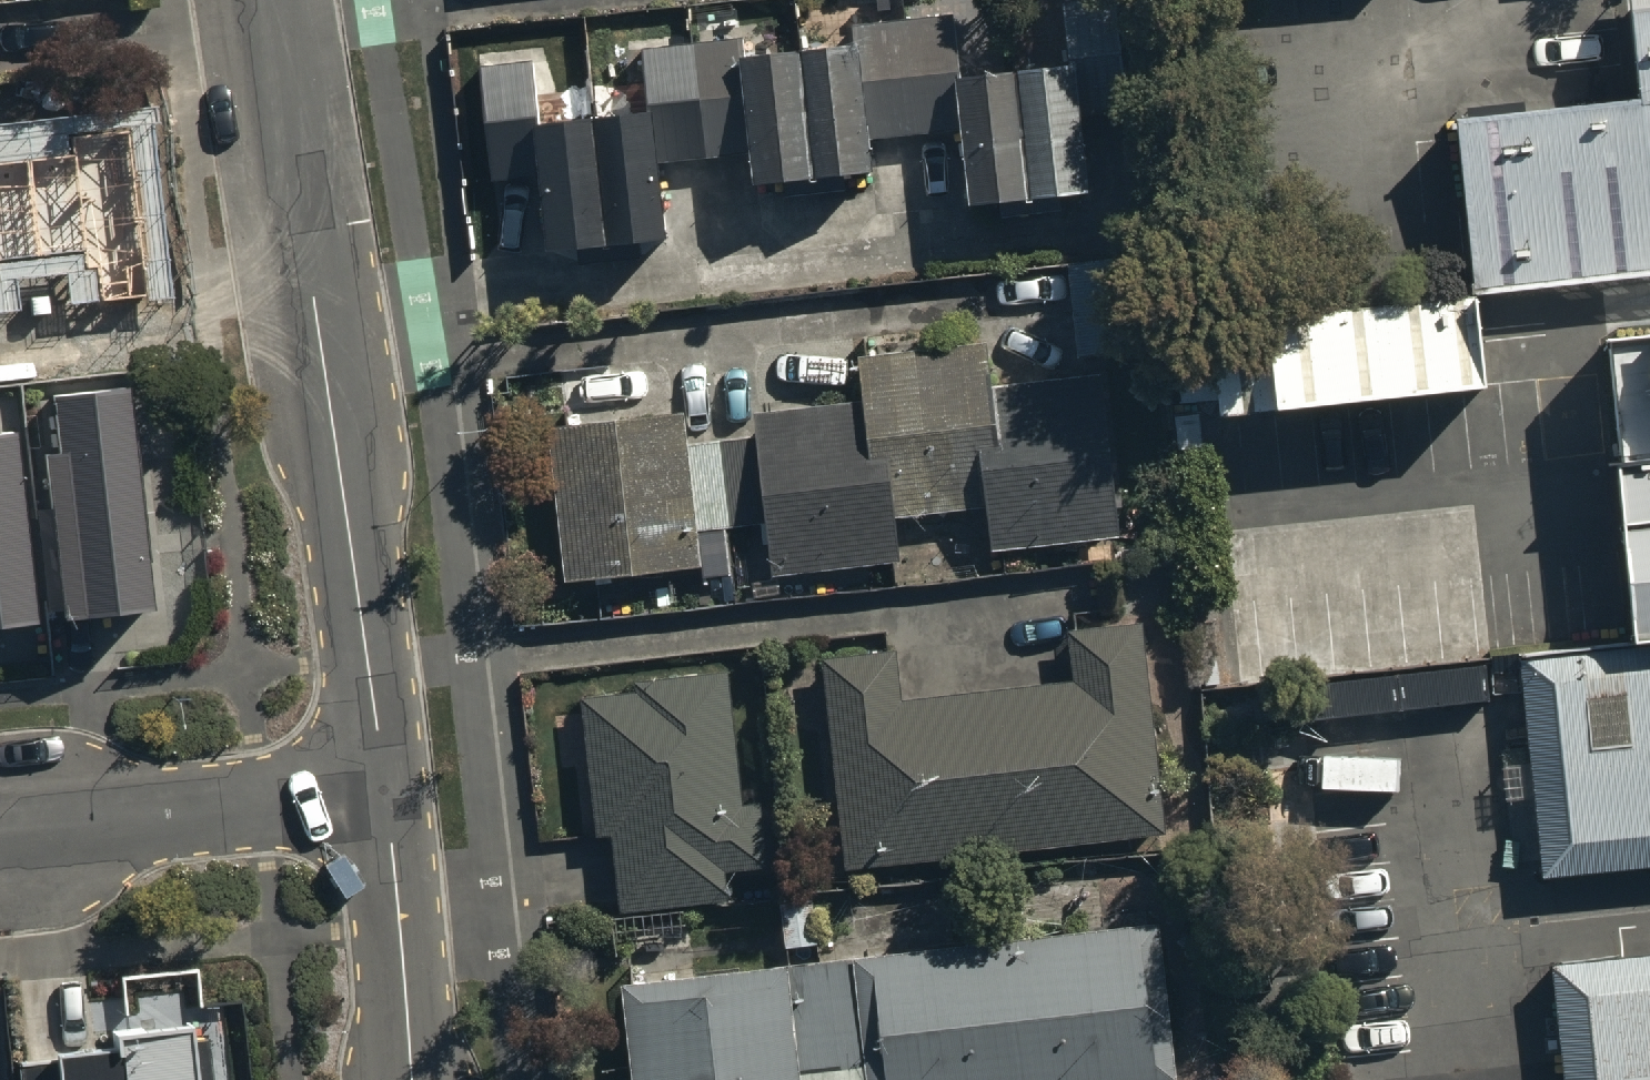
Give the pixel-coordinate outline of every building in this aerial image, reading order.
[(1649,247),(1649,0),(1627,0),(1635,89),(1454,106),(1468,264),(1649,247)] [(971,210),(1030,204),(1016,78),(962,84),(955,17),(853,27),(855,50),(806,55),(819,182),(876,176),(872,141),(963,131),(971,210)] [(644,51),(652,118),(599,124),(613,251),(670,245),(661,165),(752,155),(756,189),(816,182),(802,56),(747,62),(744,40),(644,51)] [(596,124),(543,130),(535,62),(481,68),(494,184),(542,178),(550,256),(610,249),(596,124)] [(1078,71),(1022,76),(1034,203),(1091,197),(1078,71)] [(98,266),(102,303),(147,298),(127,129),(70,135),(72,153),(0,161),(0,277),(98,266)] [(1160,251),(1063,257),(1069,353),(1166,347),(1160,251)] [(1482,383),(1473,285),(1205,311),(1214,409),(1482,383)] [(1603,315),(1615,450),(1649,447),(1649,311),(1603,315)] [(860,360),(865,402),(756,415),(759,440),(689,448),(685,416),(551,431),(569,585),(703,570),(699,534),(769,526),(775,580),(902,565),(897,521),(989,510),(994,554),(1123,539),(1104,378),(994,390),(989,346),(860,360)] [(131,387),(54,396),(61,455),(46,456),(66,622),(159,610),(131,387)] [(0,433),(0,630),(41,625),(19,431),(0,433)] [(898,654),(824,662),(848,873),(1168,838),(1145,625),(1071,633),(1077,684),(903,704),(898,654)] [(1523,662),(1545,873),(1649,863),(1649,649),(1523,662)] [(754,697),(733,699),(731,676),(638,685),(639,695),(585,701),(599,840),(614,839),(622,915),(733,904),(730,875),(772,871),(754,697)] [(820,941),(814,898),(778,903),(784,946),(820,941)] [(870,1079),(1180,1079),(1162,927),(856,963),(870,1079)] [(1546,961),(1559,1079),(1649,1079),(1649,950),(1546,961)] [(636,1079),(804,1079),(792,970),(626,988),(636,1079)] [(20,1066),(22,1079),(202,1079),(196,1026),(114,1035),(117,1055),(20,1066)]
